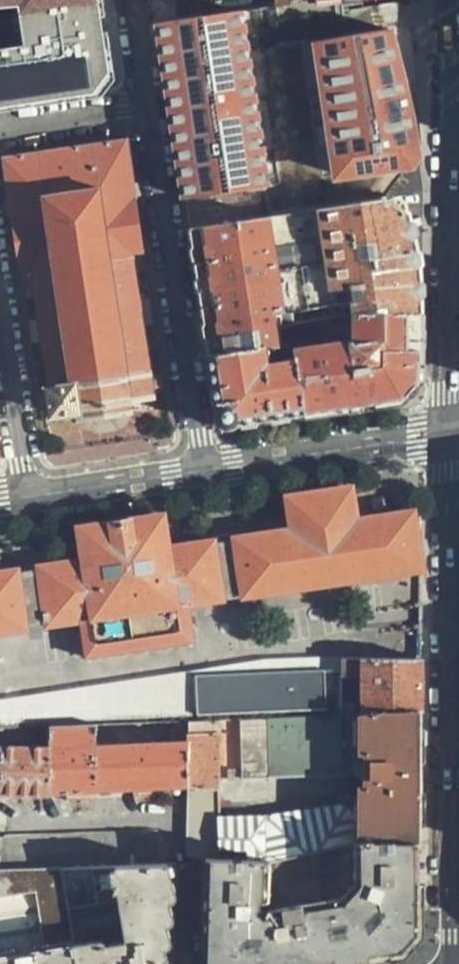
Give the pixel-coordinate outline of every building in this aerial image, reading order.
[(98,91),(107,80),(95,0),(0,0),(0,106),(98,91)] [(173,19),(194,16),(192,0),(170,0),(173,19)] [(335,38),(332,17),(340,15),(339,6),(339,0),(270,0),(276,47),(312,41),(335,38)] [(173,19),(158,21),(171,109),(188,227),(266,216),(236,10),(194,16),(173,19)] [(335,38),(312,41),(337,203),(381,196),(412,159),(403,120),(385,31),(335,38)] [(163,387),(161,377),(154,375),(148,376),(131,253),(141,251),(123,138),(86,143),(0,156),(0,161),(17,271),(28,269),(46,391),(41,392),(36,398),(37,408),(44,411),(50,411),(51,426),(154,410),(153,393),(157,393),(163,387)] [(337,203),(297,210),(313,323),(356,315),(417,316),(417,289),(417,265),(414,243),(410,211),(381,196),(337,203)] [(266,216),(188,227),(206,335),(209,358),(262,350),(292,346),(293,326),(313,323),(297,210),(266,216)] [(296,365),(303,415),(366,407),(405,403),(419,379),(417,316),(356,315),(353,344),(294,354),(296,365)] [(209,358),(220,428),(255,423),(303,415),(296,365),(266,369),(262,350),(209,358)] [(418,569),(410,513),(354,519),(351,489),(288,498),(292,529),(169,548),(163,517),(76,531),(82,563),(0,575),(0,632),(418,569)] [(362,711),(417,707),(417,681),(417,655),(337,656),(335,663),(336,675),(363,674),(362,711)] [(335,663),(288,669),(235,678),(216,682),(214,673),(168,679),(66,694),(64,685),(0,695),(0,727),(44,725),(90,723),(178,719),(336,713),(336,675),(335,663)] [(365,839),(416,839),(416,783),(417,759),(417,707),(362,711),(352,712),(352,771),(362,771),(361,783),(363,792),(352,792),(344,801),(353,804),(352,842),(365,839)] [(266,859),(352,842),(353,804),(344,801),(289,811),(280,813),(216,815),(216,775),(352,771),(352,712),(336,713),(178,719),(182,740),(182,783),(183,857),(203,858),(266,859)] [(182,783),(182,740),(94,744),(90,723),(44,725),(39,744),(0,747),(0,793),(182,783)] [(152,862),(152,830),(15,833),(15,835),(0,836),(0,865),(58,864),(152,862)] [(416,839),(365,839),(352,842),(266,859),(203,858),(200,963),(321,963),(372,956),(401,952),(416,932),(416,839)] [(171,861),(152,862),(58,864),(74,963),(167,963),(171,861)] [(58,864),(0,865),(0,963),(74,963),(58,864)]
